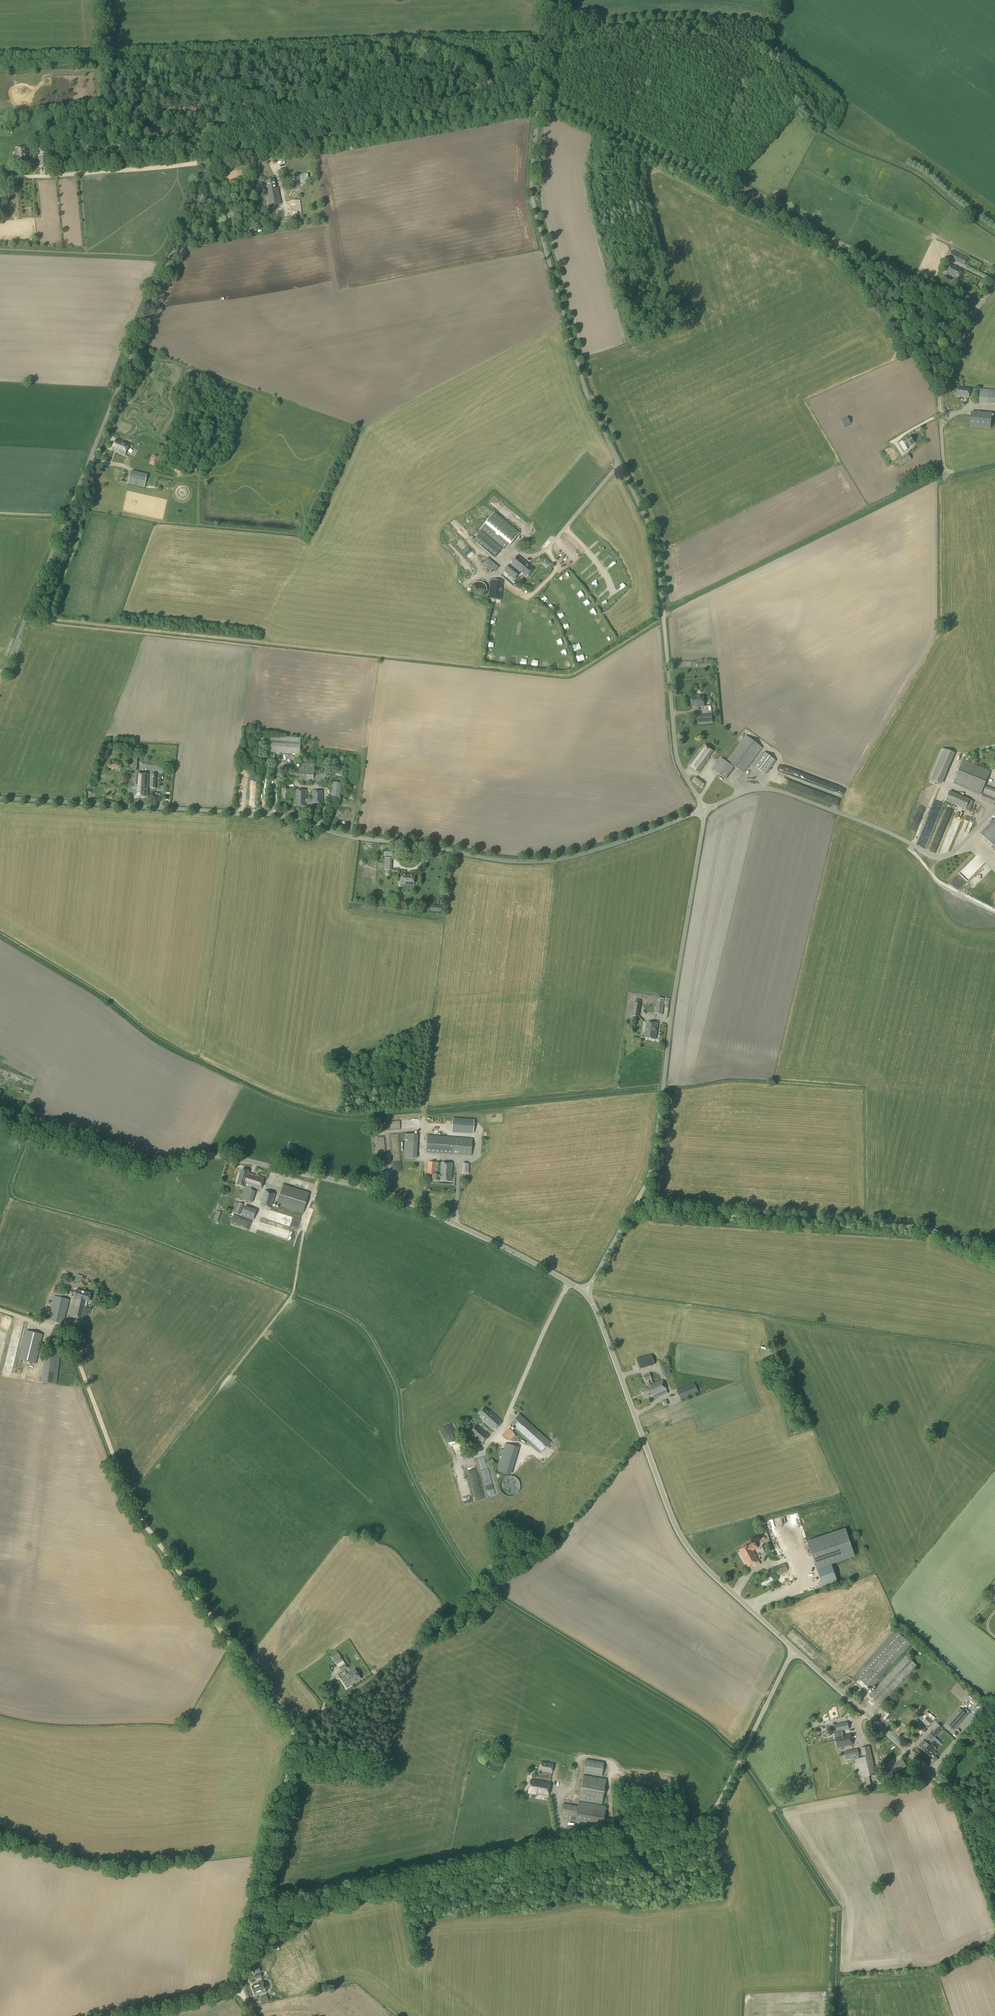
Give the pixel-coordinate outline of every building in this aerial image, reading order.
[(16,167),(28,166),(26,148),(15,149),(16,167)] [(39,168),(48,167),(48,156),(38,156),(39,168)] [(311,179),(310,174),(308,174),(307,174),(299,175),(300,183),(309,181),(308,180),(311,179)] [(275,190),(273,181),(265,182),(267,191),(265,191),(268,207),(280,205),(278,189),(275,190)] [(291,217),(302,215),(300,200),(289,202),(291,217)] [(964,266),(968,258),(952,251),(948,258),(964,266)] [(957,280),(963,270),(951,264),(946,274),(957,280)] [(967,365),(960,362),(957,372),(964,374),(967,365)] [(968,397),(969,389),(957,388),(956,396),(968,397)] [(979,390),(978,403),(994,405),(994,391),(979,390)] [(990,414),(970,412),(969,426),(989,428),(990,414)] [(855,416),(851,419),(856,427),(860,424),(855,416)] [(844,427),(851,424),(847,417),(841,420),(844,427)] [(904,452),(907,450),(906,448),(913,443),(909,437),(899,443),(904,452)] [(124,455),(129,445),(116,439),(111,449),(124,455)] [(901,466),(911,459),(907,453),(897,460),(901,466)] [(153,459),(151,458),(151,459),(149,463),(156,466),(160,457),(156,456),(154,459),(153,459)] [(144,488),(147,475),(130,471),(128,484),(144,488)] [(501,511),(505,505),(495,497),(491,502),(501,511)] [(503,514),(506,516),(512,510),(509,507),(503,514)] [(505,551),(519,533),(493,512),(479,530),(505,551)] [(494,558),(501,549),(480,532),(473,541),(494,558)] [(526,564),(517,556),(516,557),(510,564),(520,572),(526,577),(532,570),(526,564)] [(504,572),(514,580),(519,574),(520,572),(510,564),(509,565),(504,572)] [(501,601),(503,581),(490,579),(488,599),(501,601)] [(479,598),(480,598),(481,598),(482,597),(483,597),(484,596),(485,595),(486,594),(486,593),(487,591),(487,590),(487,589),(486,588),(486,586),(485,585),(484,584),(483,584),(482,583),(481,582),(480,582),(479,582),(477,582),(476,582),(475,583),(474,584),(473,584),(472,585),(471,586),(471,588),(471,589),(471,590),(471,591),(471,593),(471,594),(472,595),(473,596),(474,597),(475,597),(476,598),(477,598),(479,598)] [(592,591),(596,587),(592,582),(588,585),(592,591)] [(704,706),(703,696),(698,696),(698,697),(691,698),(691,707),(698,706),(698,707),(704,706)] [(698,724),(712,723),(712,715),(697,716),(698,724)] [(743,774),(762,748),(745,736),(726,761),(743,774)] [(299,755),(300,739),(257,737),(256,744),(268,744),(268,753),(299,755)] [(713,752),(704,745),(699,751),(698,751),(688,765),(698,773),(708,759),(713,752)] [(938,783),(951,752),(941,748),(928,779),(938,783)] [(765,774),(775,761),(764,752),(754,766),(765,774)] [(259,765),(259,759),(259,755),(249,755),(249,765),(259,765)] [(725,779),(734,768),(721,758),(712,769),(725,779)] [(981,795),(991,771),(963,760),(953,783),(981,795)] [(314,773),(314,764),(299,764),(298,781),(313,782),(325,782),(325,773),(314,773)] [(342,776),(344,768),(336,767),(335,775),(342,776)] [(147,797),(147,790),(148,774),(135,773),(134,796),(147,797)] [(701,788),(705,783),(696,777),(692,782),(701,788)] [(725,790),(728,786),(718,778),(715,782),(725,790)] [(339,799),(341,784),(333,782),(331,798),(339,799)] [(986,786),(980,800),(994,805),(994,802),(994,790),(986,786)] [(289,800),(290,790),(282,790),(282,800),(289,800)] [(305,803),(306,800),(306,791),(295,791),(294,801),(293,800),(293,806),(305,807),(305,803)] [(966,810),(970,799),(950,791),(945,801),(966,810)] [(129,792),(123,795),(127,803),(131,801),(129,798),(132,797),(129,792)] [(306,800),(305,803),(322,804),(322,792),(312,792),(312,800),(306,800)] [(930,833),(937,816),(931,813),(924,832),(926,833),(925,834),(926,835),(925,837),(929,838),(930,834),(930,833)] [(981,835),(994,848),(994,820),(981,835)] [(413,886),(414,875),(401,874),(400,885),(413,886)] [(657,1002),(655,1014),(662,1015),(664,1002),(664,998),(659,997),(658,1001),(657,1001),(657,1002)] [(655,1040),(658,1024),(647,1022),(644,1038),(655,1040)] [(452,1119),(451,1133),(472,1134),(473,1120),(452,1119)] [(417,1159),(418,1135),(404,1134),(403,1158),(417,1159)] [(471,1156),(472,1139),(427,1136),(426,1153),(471,1156)] [(434,1175),(432,1175),(431,1180),(451,1182),(452,1164),(435,1163),(434,1175)] [(245,1185),(251,1187),(260,1190),(263,1178),(248,1173),(248,1172),(241,1170),(236,1185),(244,1188),(245,1185)] [(250,1191),(251,1187),(245,1185),(244,1188),(241,1199),(251,1203),(252,1199),(254,1192),(250,1191)] [(303,1214),(309,1193),(283,1185),(277,1206),(303,1214)] [(271,1208),(275,1194),(264,1191),(260,1205),(271,1208)] [(239,1215),(243,1205),(235,1202),(231,1212),(239,1215)] [(238,1217),(237,1221),(239,1222),(238,1224),(250,1227),(250,1228),(252,1228),(254,1221),(238,1217)] [(64,1297),(66,1292),(54,1289),(53,1295),(64,1297)] [(89,1302),(91,1294),(75,1290),(73,1298),(74,1298),(73,1304),(73,1305),(70,1317),(83,1320),(88,1301),(89,1302)] [(63,1324),(69,1300),(54,1296),(49,1321),(63,1324)] [(75,1340),(82,1335),(75,1325),(68,1331),(75,1340)] [(35,1364),(42,1335),(26,1331),(19,1360),(35,1364)] [(56,1384),(60,1352),(46,1350),(42,1382),(56,1384)] [(639,1369),(652,1365),(655,1365),(652,1354),(636,1358),(639,1369)] [(665,1359),(659,1361),(661,1366),(660,1366),(664,1377),(671,1374),(665,1359)] [(642,1395),(664,1386),(662,1380),(640,1389),(642,1395)] [(681,1400),(699,1393),(695,1383),(677,1390),(681,1400)] [(664,1386),(642,1395),(644,1398),(654,1394),(656,1398),(667,1393),(664,1386)] [(489,1413),(483,1408),(478,1413),(481,1416),(480,1417),(483,1420),(482,1420),(494,1430),(501,1422),(490,1412),(489,1413)] [(540,1452),(549,1442),(519,1414),(510,1425),(540,1452)] [(481,1445),(489,1436),(476,1425),(468,1433),(481,1445)] [(509,1440),(514,1434),(509,1429),(503,1435),(509,1440)] [(442,1457),(446,1456),(445,1453),(448,1452),(446,1445),(440,1446),(442,1457)] [(769,1529),(777,1526),(774,1519),(766,1521),(769,1529)] [(754,1542),(749,1545),(738,1550),(747,1567),(758,1561),(753,1550),(757,1548),(754,1542)] [(761,1555),(768,1551),(765,1546),(759,1549),(761,1555)] [(773,1567),(776,1576),(790,1571),(787,1563),(773,1567)] [(832,1565),(817,1570),(823,1586),(837,1582),(832,1565)] [(869,1688),(910,1644),(895,1630),(854,1675),(869,1688)] [(880,1706),(917,1666),(905,1655),(868,1695),(880,1706)] [(337,1665),(343,1661),(340,1656),(334,1660),(337,1665)] [(341,1672),(348,1668),(345,1664),(339,1668),(341,1672)] [(347,1674),(353,1684),(361,1679),(354,1669),(347,1674)] [(346,1688),(353,1684),(347,1674),(340,1679),(346,1688)] [(954,1730),(967,1715),(959,1709),(946,1724),(954,1730)] [(924,1719),(919,1714),(916,1716),(927,1727),(933,1721),(928,1716),(924,1719)] [(844,1739),(843,1735),(842,1731),(849,1729),(847,1722),(835,1724),(837,1731),(833,1732),(835,1740),(838,1739),(839,1741),(840,1740),(841,1741),(843,1741),(843,1740),(844,1739)] [(926,1730),(920,1725),(917,1728),(923,1734),(926,1730)] [(838,1739),(835,1740),(837,1748),(852,1744),(850,1734),(843,1735),(844,1739),(843,1740),(843,1741),(841,1741),(840,1740),(839,1741),(838,1739)] [(927,1745),(931,1740),(926,1736),(918,1745),(924,1751),(928,1746),(927,1745)] [(928,1746),(924,1751),(930,1756),(939,1747),(931,1740),(927,1745),(928,1746)] [(876,1775),(870,1745),(860,1748),(862,1757),(859,1758),(858,1757),(859,1756),(858,1749),(849,1751),(851,1759),(854,1758),(855,1759),(854,1759),(859,1778),(856,1778),(857,1783),(860,1783),(861,1788),(871,1786),(869,1776),(876,1775)] [(601,1777),(604,1762),(586,1759),(583,1774),(601,1777)] [(893,1775),(907,1766),(902,1759),(888,1768),(893,1775)] [(552,1773),(553,1764),(541,1762),(539,1771),(552,1773)] [(601,1831),(606,1806),(601,1805),(606,1779),(583,1774),(577,1806),(562,1803),(561,1814),(575,1816),(574,1826),(601,1831)] [(547,1796),(550,1783),(530,1779),(527,1794),(535,1795),(536,1794),(547,1796)] [(253,1991),(267,1986),(266,1983),(264,1984),(263,1981),(256,1983),(257,1984),(251,1986),(253,1991)]
